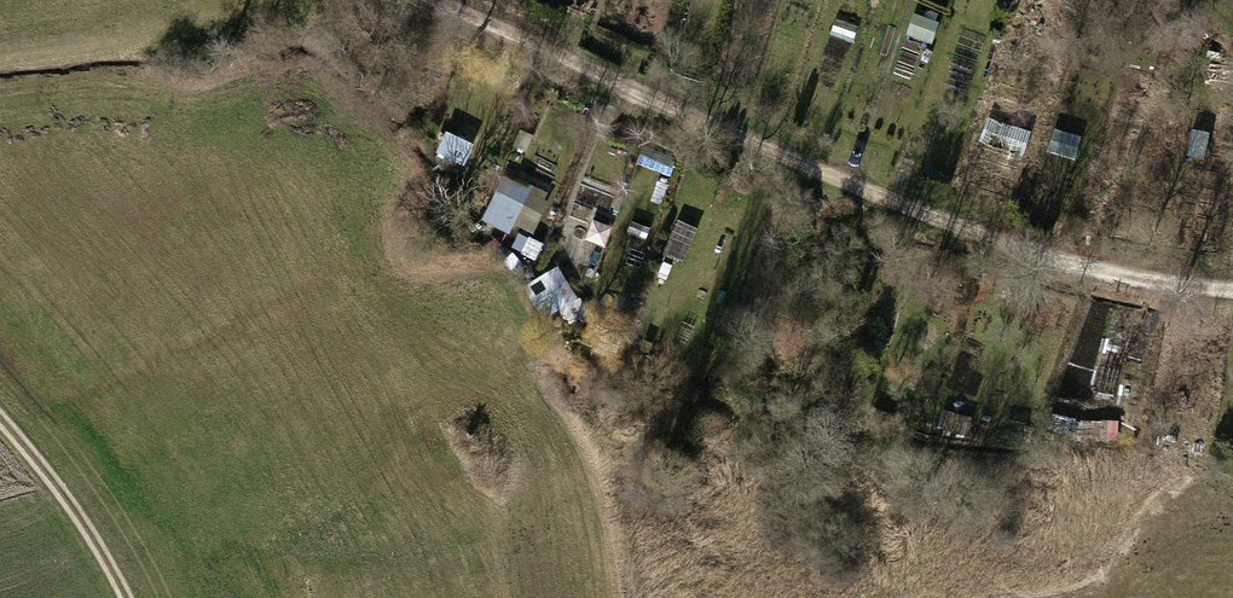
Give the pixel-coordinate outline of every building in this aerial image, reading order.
[(935,38),(938,18),(914,14),(911,34),(935,38)] [(1025,155),(1033,129),(989,115),(981,141),(1025,155)] [(1049,153),(1076,159),(1082,135),(1055,128),(1049,153)] [(469,162),(475,138),(446,130),(439,154),(469,162)] [(551,196),(510,173),(485,217),(526,240),(551,196)] [(1120,436),(1119,418),(1080,421),(1081,438),(1120,436)]
